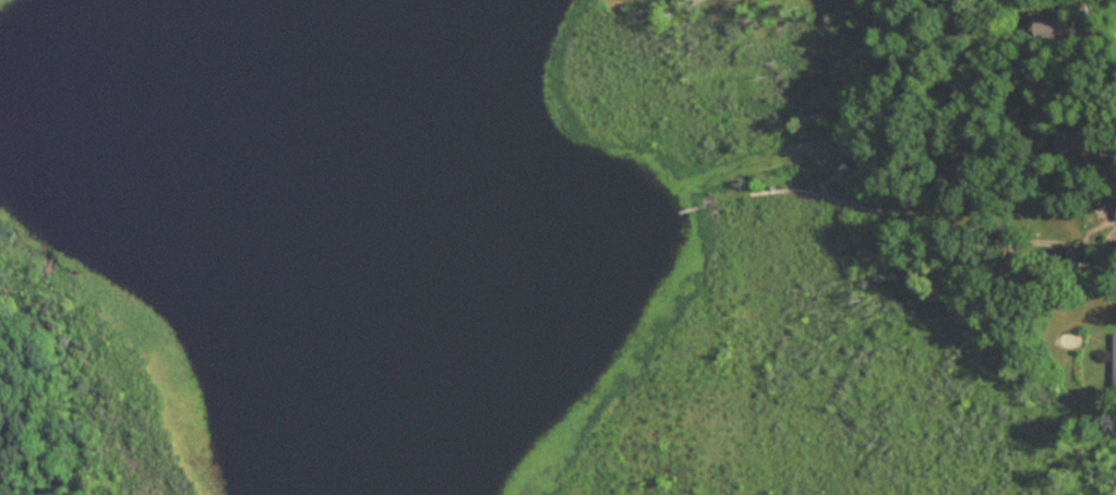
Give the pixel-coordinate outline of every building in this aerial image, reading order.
[(1031,39),(1029,28),(984,33),(985,43),(1031,39)]
